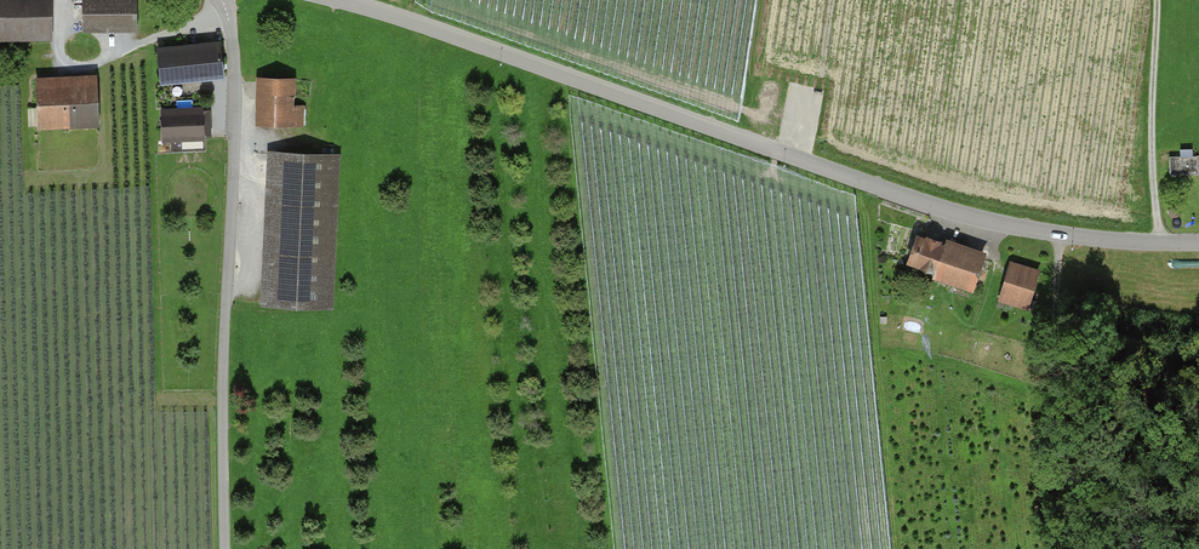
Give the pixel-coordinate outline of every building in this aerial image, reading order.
[(47,39),(47,0),(0,0),(0,39),(47,39)] [(78,32),(131,31),(130,0),(77,0),(78,32)] [(217,43),(155,46),(157,85),(220,81),(217,43)] [(90,75),(29,77),(31,130),(92,127),(90,75)] [(291,76),(257,75),(255,125),(303,126),(303,108),(291,107),(291,76)] [(198,108),(160,111),(162,142),(200,139),(198,108)] [(339,154),(265,151),(258,303),(331,307),(339,154)] [(1198,154),(1169,155),(1170,174),(1198,173),(1198,154)] [(938,244),(913,235),(902,263),(927,272),(924,278),(965,294),(981,252),(941,236),(938,244)] [(1038,271),(1009,261),(996,300),(1026,309),(1038,271)]
